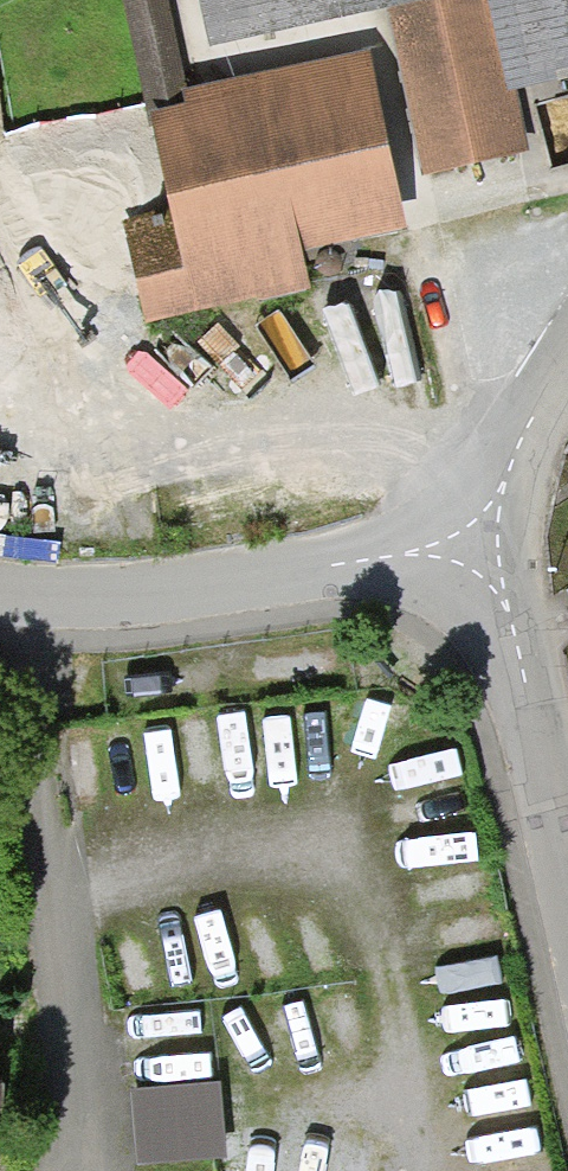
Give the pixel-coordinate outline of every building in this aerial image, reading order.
[(147,118),(166,201),(127,210),(152,322),(305,288),(298,255),(409,231),(370,50),(187,90),(167,0),(123,0),(147,118)] [(209,50),(386,11),(423,180),(529,157),(516,99),(567,88),(567,0),(198,0),(209,50)] [(227,1095),(136,1099),(139,1170),(230,1170),(227,1095)]
